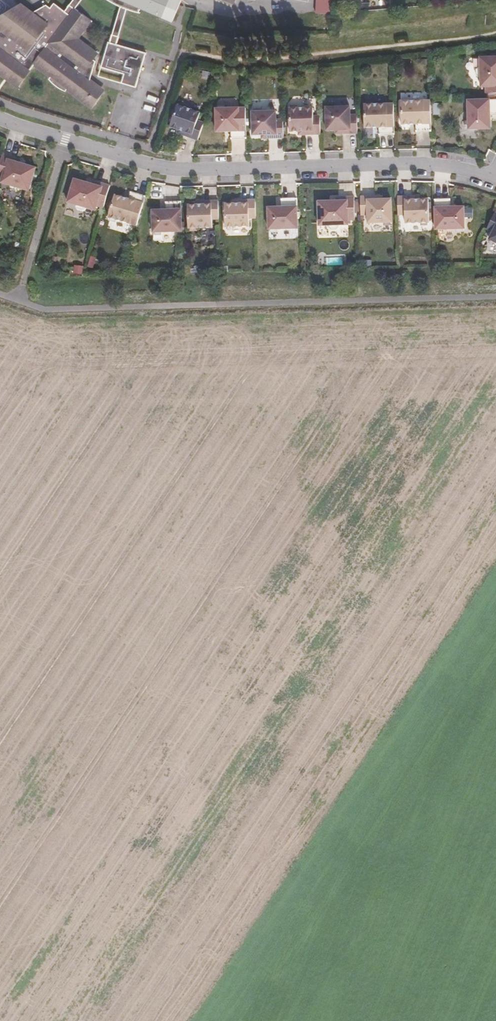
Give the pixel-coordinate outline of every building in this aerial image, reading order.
[(31,12),(0,26),(0,75),(18,88),(33,66),(90,109),(91,108),(104,90),(104,89),(89,79),(91,72),(96,74),(95,77),(134,88),(145,53),(115,44),(125,10),(137,13),(139,9),(170,23),(181,0),(105,0),(107,2),(111,4),(118,7),(112,28),(111,30),(108,42),(106,41),(101,55),(97,53),(77,39),(90,21),(74,9),(80,0),(70,0),(68,3),(62,11),(51,3),(47,7),(43,5),(31,12)] [(331,9),(331,0),(317,0),(317,9),(331,9)] [(481,64),(481,74),(479,74),(477,76),(477,81),(479,83),(481,83),(481,93),(486,93),(487,100),(495,99),(495,63),(481,64)] [(468,100),(469,129),(491,129),(491,115),(495,115),(495,99),(487,100),(468,100)] [(417,132),(432,131),(431,100),(401,101),(402,124),(416,124),(417,132)] [(380,135),(395,134),(394,104),(364,105),(365,128),(380,127),(380,135)] [(185,132),(184,135),(198,140),(204,123),(198,121),(200,113),(178,105),(170,127),(179,130),(185,132)] [(232,139),(247,139),(246,108),(216,109),(217,132),(232,131),(232,139)] [(306,131),(306,135),(321,134),(320,116),(314,116),(313,108),(289,109),(290,132),(299,131),(306,131)] [(343,131),(343,135),(358,134),(357,116),(351,117),(350,108),(327,109),(327,132),(336,132),(343,131)] [(269,135),(269,138),(284,138),(283,120),(277,120),(276,111),(252,112),(253,135),(262,135),(269,135)] [(3,154),(0,164),(0,177),(3,178),(1,183),(11,185),(10,187),(12,190),(17,192),(19,190),(20,188),(29,191),(36,168),(17,162),(18,159),(3,154)] [(104,208),(110,186),(95,181),(94,185),(75,179),(68,202),(77,205),(77,207),(78,210),(83,211),(86,210),(87,208),(96,210),(97,206),(104,208)] [(109,217),(137,225),(146,196),(131,192),(129,199),(115,195),(109,217)] [(413,199),(413,195),(398,196),(399,214),(405,214),(406,222),(429,221),(429,198),(420,199),(413,199)] [(376,200),(376,196),(361,197),(361,215),(368,215),(368,223),(392,222),(392,199),(383,200),(376,200)] [(355,220),(355,197),(339,197),(339,201),(319,202),(319,226),(329,226),(329,228),(332,230),(337,230),(339,227),(339,225),(349,225),(348,220),(355,220)] [(435,198),(436,228),(465,227),(464,205),(451,205),(450,197),(435,198)] [(256,218),(256,200),(241,200),(241,204),(234,204),(225,204),(226,227),(250,226),(249,218),(256,218)] [(265,231),(294,230),(293,200),(278,200),(278,208),(264,209),(265,231)] [(219,219),(219,201),(204,201),(204,204),(197,205),(188,205),(189,228),(213,227),(212,219),(219,219)] [(153,210),(153,232),(182,232),(182,202),(166,202),(166,210),(153,210)] [(495,212),(487,229),(493,232),(490,239),(495,242),(495,213),(495,212)] [(326,255),(326,265),(344,265),(344,255),(326,255)] [(74,265),(74,274),(83,275),(84,266),(74,265)]
